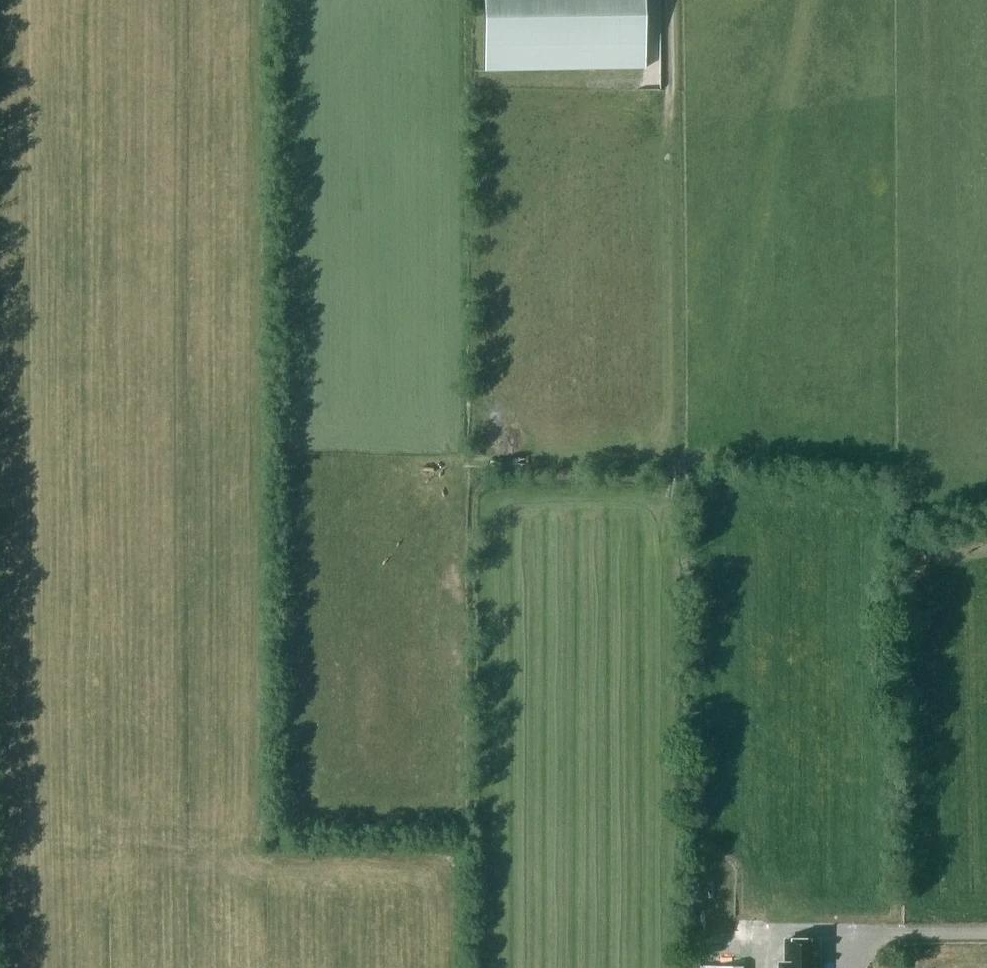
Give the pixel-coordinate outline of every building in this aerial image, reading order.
[(485,71),(645,68),(644,0),(483,0),(485,71)] [(818,939),(787,940),(787,967),(819,967),(818,939)]
